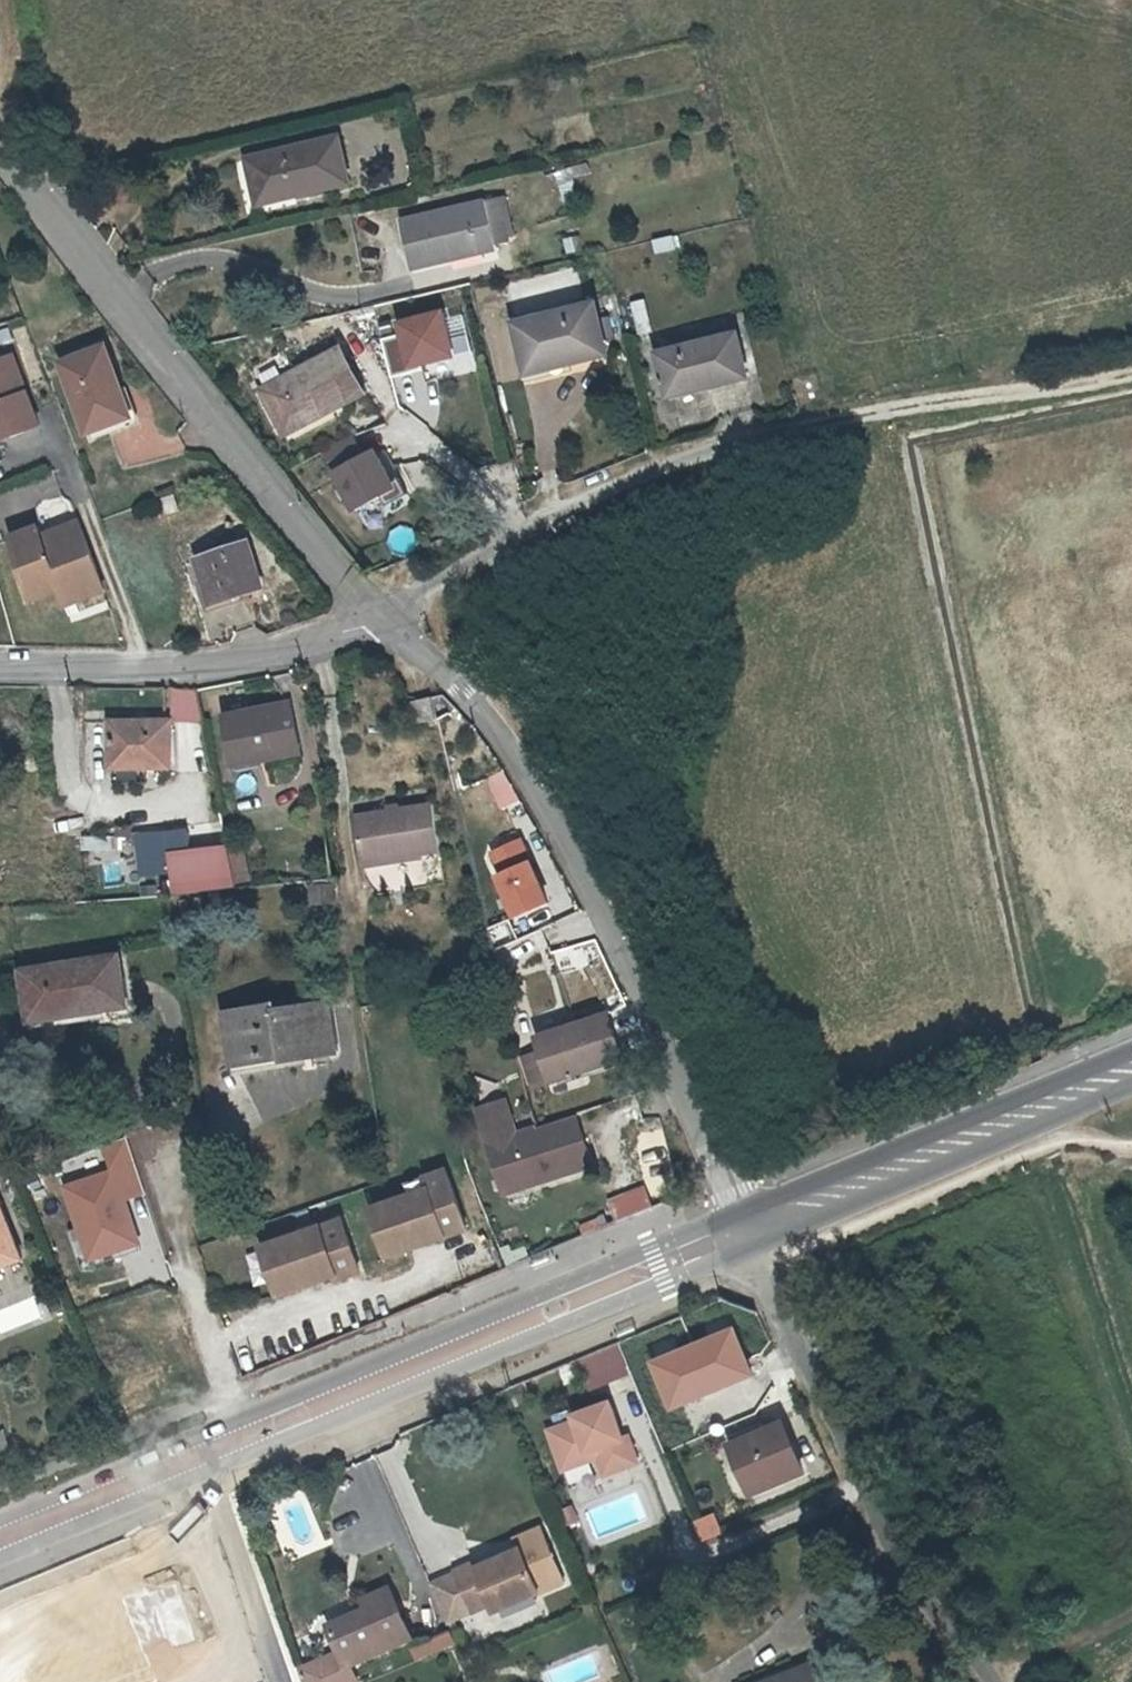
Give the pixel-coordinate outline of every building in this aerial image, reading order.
[(349,180),(339,136),(246,159),(256,202),(349,180)] [(495,239),(484,198),(399,218),(410,267),(444,259),(443,251),(495,239)] [(679,237),(655,241),(658,255),(682,250),(679,237)] [(640,337),(654,334),(648,300),(633,303),(640,337)] [(607,353),(597,303),(517,321),(529,371),(607,353)] [(455,314),(405,326),(416,375),(467,363),(455,314)] [(685,341),(686,346),(661,353),(671,391),(747,374),(738,334),(704,342),(702,337),(685,341)] [(366,390),(342,344),(265,384),(284,422),(338,394),(342,403),(366,390)] [(94,438),(135,422),(110,352),(67,368),(94,438)] [(0,362),(0,450),(49,429),(18,354),(0,362)] [(359,435),(326,452),(362,518),(409,493),(386,450),(371,458),(359,435)] [(98,570),(80,523),(43,536),(40,527),(14,536),(37,600),(66,589),(67,588),(61,572),(71,569),(75,579),(82,583),(94,578),(98,570)] [(217,607),(267,588),(250,545),(200,564),(217,607)] [(67,588),(66,589),(71,604),(106,592),(98,570),(94,578),(82,583),(75,579),(71,569),(61,572),(67,588)] [(200,689),(176,689),(176,721),(207,721),(200,689)] [(414,722),(434,717),(429,697),(409,702),(414,722)] [(258,757),(298,751),(292,708),(226,718),(233,768),(259,763),(258,757)] [(171,720),(112,721),(112,762),(145,762),(145,767),(172,767),(171,720)] [(438,851),(430,805),(352,818),(361,866),(438,851)] [(117,843),(131,842),(130,833),(116,834),(117,843)] [(237,892),(229,854),(194,857),(192,835),(141,839),(145,881),(176,877),(177,900),(237,892)] [(528,835),(491,853),(523,919),(559,902),(528,835)] [(229,854),(237,892),(248,891),(241,852),(229,854)] [(338,905),(337,885),(311,887),(313,907),(338,905)] [(123,959),(17,976),(21,1004),(27,1002),(31,1025),(74,1017),(75,1022),(124,1013),(119,987),(127,985),(123,959)] [(326,1009),(278,1016),(278,1011),(230,1019),(237,1067),(281,1059),(282,1065),(328,1058),(324,1036),(330,1035),(326,1009)] [(558,1085),(633,1060),(616,1010),(541,1035),(558,1085)] [(13,1045),(15,1027),(0,1026),(0,1044),(13,1045)] [(536,1081),(554,1074),(545,1050),(527,1056),(536,1081)] [(510,1197),(598,1168),(581,1116),(540,1129),(539,1125),(522,1131),(511,1100),(481,1110),(510,1197)] [(113,1170),(66,1185),(92,1263),(145,1245),(130,1200),(148,1194),(129,1138),(105,1146),(113,1170)] [(387,1257),(466,1229),(446,1177),(424,1185),(426,1190),(370,1210),(387,1257)] [(21,1269),(24,1267),(0,1206),(0,1277),(21,1269)] [(269,1247),(285,1295),(335,1277),(337,1282),(359,1274),(358,1268),(340,1222),(269,1247)] [(279,1297),(285,1295),(269,1247),(262,1250),(279,1297)] [(0,1277),(0,1294),(27,1283),(21,1269),(0,1277)] [(622,1346),(582,1362),(593,1391),(633,1375),(622,1346)] [(611,1449),(620,1475),(646,1466),(636,1439),(631,1441),(618,1405),(582,1418),(583,1423),(556,1433),(571,1472),(599,1462),(596,1455),(611,1449)] [(813,1472),(792,1426),(747,1445),(765,1492),(813,1472)] [(0,1435),(0,1448),(3,1454),(12,1450),(5,1433),(0,1435)] [(612,1478),(620,1475),(611,1449),(596,1455),(599,1462),(606,1459),(612,1478)] [(548,1594),(529,1551),(484,1571),(482,1565),(463,1574),(480,1614),(498,1606),(502,1615),(548,1594)] [(480,1614),(463,1574),(438,1585),(455,1625),(480,1614)] [(371,1603),(377,1618),(339,1634),(347,1656),(350,1665),(310,1681),(362,1681),(356,1668),(418,1642),(396,1592),(371,1603)] [(419,1659),(458,1650),(455,1636),(415,1645),(419,1659)] [(347,1656),(307,1672),(310,1681),(350,1665),(347,1656)] [(769,1681),(815,1681),(809,1667),(769,1681)]
